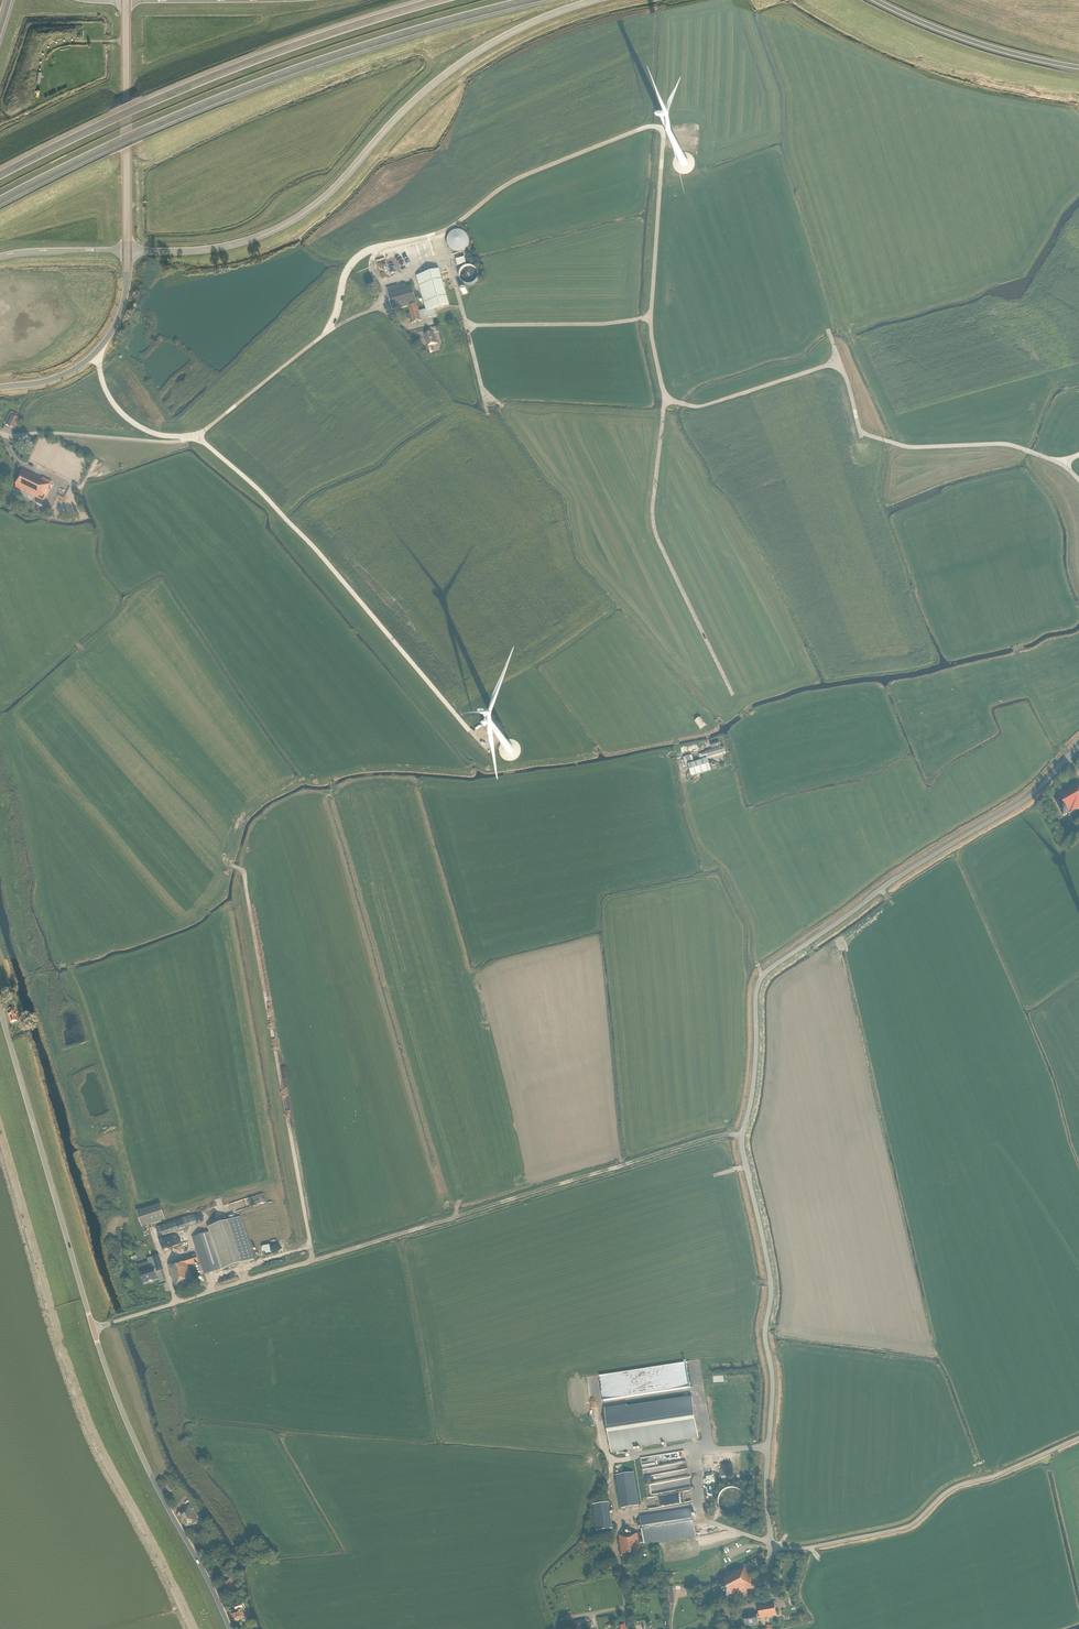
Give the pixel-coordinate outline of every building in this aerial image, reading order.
[(685,159),(684,159),(683,159),(682,159),(681,160),(680,161),(680,162),(680,163),(680,164),(680,165),(681,166),(681,167),(682,167),(683,167),(684,167),(685,167),(686,167),(687,166),(687,165),(688,165),(688,164),(688,163),(688,162),(688,161),(687,161),(687,160),(686,160),(686,159),(685,159)] [(459,230),(458,230),(457,230),(456,230),(455,230),(455,231),(454,231),(453,231),(452,232),(451,233),(450,234),(449,235),(449,236),(448,236),(448,237),(448,238),(448,239),(448,240),(448,241),(448,242),(448,243),(448,244),(448,245),(449,246),(449,247),(450,248),(451,248),(451,249),(452,249),(452,250),(453,250),(454,251),(455,251),(456,251),(457,251),(458,252),(459,252),(460,251),(461,251),(462,251),(463,251),(464,250),(465,249),(466,249),(466,248),(467,248),(467,247),(468,247),(468,246),(468,245),(469,244),(469,243),(469,242),(469,241),(469,240),(469,239),(469,238),(469,237),(468,237),(468,236),(468,235),(467,234),(466,233),(465,232),(464,232),(464,231),(463,231),(462,231),(461,230),(460,230),(459,230)] [(458,266),(467,264),(465,257),(456,260),(458,266)] [(460,274),(460,275),(460,276),(460,277),(460,278),(460,279),(461,280),(461,281),(462,282),(463,283),(464,283),(465,284),(466,284),(467,285),(468,285),(469,285),(470,285),(471,285),(472,284),(473,284),(474,284),(475,283),(476,282),(477,281),(478,280),(478,279),(479,278),(479,277),(479,276),(479,275),(479,274),(479,273),(479,272),(478,272),(478,271),(478,270),(477,269),(476,268),(475,267),(474,267),(473,266),(472,266),(471,266),(470,265),(469,265),(468,265),(467,266),(466,266),(465,266),(465,267),(464,267),(463,268),(462,268),(462,269),(461,270),(461,271),(460,272),(460,273),(460,274)] [(434,310),(449,305),(450,305),(440,270),(417,276),(426,309),(420,311),(417,304),(412,286),(398,290),(397,285),(386,288),(393,311),(409,306),(411,313),(407,314),(409,320),(411,319),(412,323),(413,323),(414,323),(422,320),(422,319),(436,315),(434,310)] [(428,346),(437,343),(435,334),(439,333),(437,327),(428,330),(429,334),(425,335),(428,346)] [(5,424),(15,428),(19,418),(10,414),(5,424)] [(43,479),(24,470),(16,488),(39,499),(37,503),(42,505),(50,489),(49,489),(52,482),(43,478),(43,479)] [(695,719),(701,728),(708,723),(702,714),(695,719)] [(724,746),(721,747),(719,741),(710,744),(712,750),(706,752),(706,753),(699,755),(701,760),(708,758),(726,753),(724,746)] [(510,746),(509,746),(508,746),(507,746),(507,747),(506,748),(506,749),(506,750),(506,751),(506,752),(507,753),(507,754),(508,754),(509,754),(510,754),(511,754),(512,754),(512,753),(513,753),(513,752),(514,752),(514,751),(514,750),(514,749),(514,748),(513,748),(513,747),(512,747),(512,746),(511,746),(510,746)] [(692,776),(711,771),(708,759),(694,763),(692,756),(689,757),(689,756),(683,758),(686,766),(689,765),(692,776)] [(1054,798),(1064,816),(1070,812),(1071,813),(1078,808),(1078,784),(1054,798)] [(7,1011),(11,1023),(18,1021),(14,1009),(7,1011)] [(255,1195),(257,1201),(254,1201),(254,1203),(266,1200),(264,1192),(255,1195)] [(143,1228),(167,1220),(161,1204),(138,1212),(143,1228)] [(254,1260),(241,1217),(209,1227),(210,1232),(193,1238),(205,1275),(254,1260)] [(161,1283),(167,1281),(163,1271),(164,1270),(159,1255),(148,1259),(149,1262),(138,1265),(140,1273),(151,1269),(153,1268),(156,1267),(156,1270),(157,1273),(161,1283)] [(174,1264),(169,1266),(173,1281),(174,1280),(176,1287),(193,1281),(188,1265),(199,1262),(197,1256),(173,1263),(174,1264)] [(156,1270),(156,1267),(153,1268),(154,1270),(141,1274),(144,1283),(158,1279),(155,1270),(156,1270)] [(605,1410),(612,1454),(634,1450),(633,1448),(698,1438),(692,1399),(627,1409),(627,1406),(605,1410)] [(622,1508),(639,1505),(634,1473),(616,1475),(622,1508)] [(597,1530),(613,1528),(609,1502),(594,1504),(597,1530)] [(195,1515),(189,1506),(177,1515),(183,1524),(184,1523),(187,1528),(198,1521),(194,1515),(195,1515)] [(642,1526),(643,1533),(633,1535),(633,1533),(619,1535),(622,1555),(624,1555),(624,1562),(643,1559),(642,1553),(641,1553),(641,1551),(641,1550),(640,1543),(644,1542),(645,1544),(696,1536),(691,1508),(640,1516),(641,1520),(642,1526)] [(752,1581),(745,1567),(717,1582),(727,1600),(734,1596),(735,1597),(754,1587),(751,1582),(752,1581)] [(236,1584),(233,1578),(224,1582),(226,1588),(236,1584)] [(226,1588),(229,1594),(238,1591),(236,1584),(226,1588)] [(758,1617),(760,1617),(760,1618),(777,1615),(775,1604),(758,1607),(759,1614),(757,1615),(757,1614),(744,1616),(745,1626),(750,1625),(750,1626),(759,1624),(758,1617)] [(234,1622),(244,1618),(246,1618),(243,1610),(231,1614),(234,1622)]
